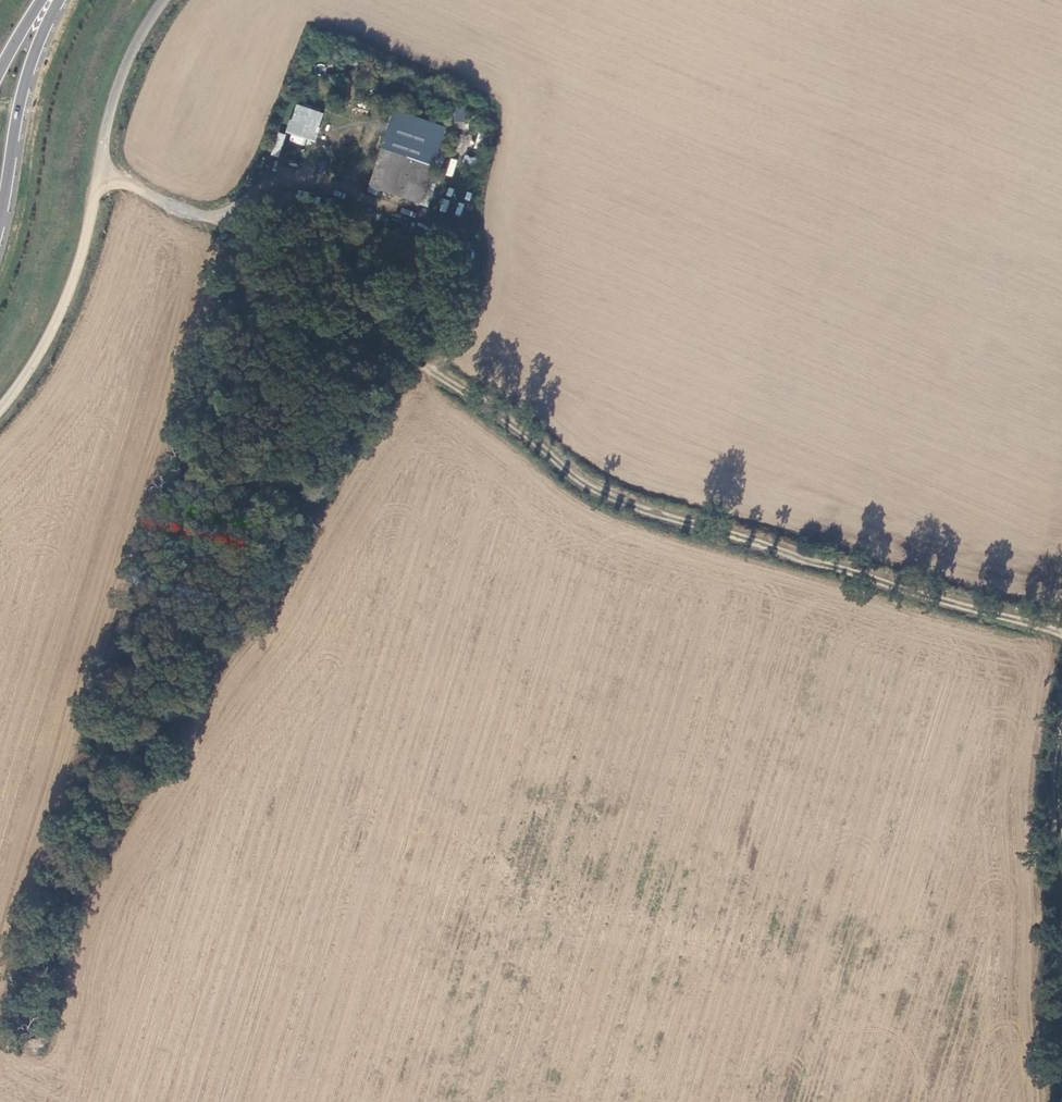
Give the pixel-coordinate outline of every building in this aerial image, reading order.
[(454,102),(453,121),(464,122),(465,103),(454,102)] [(317,116),(299,110),(290,137),(308,143),(317,116)] [(393,114),(367,189),(418,205),(443,131),(393,114)] [(277,132),(273,155),(279,156),(283,133),(277,132)] [(452,178),(457,160),(450,157),(444,175),(452,178)] [(450,200),(442,198),(440,211),(447,213),(450,200)]
